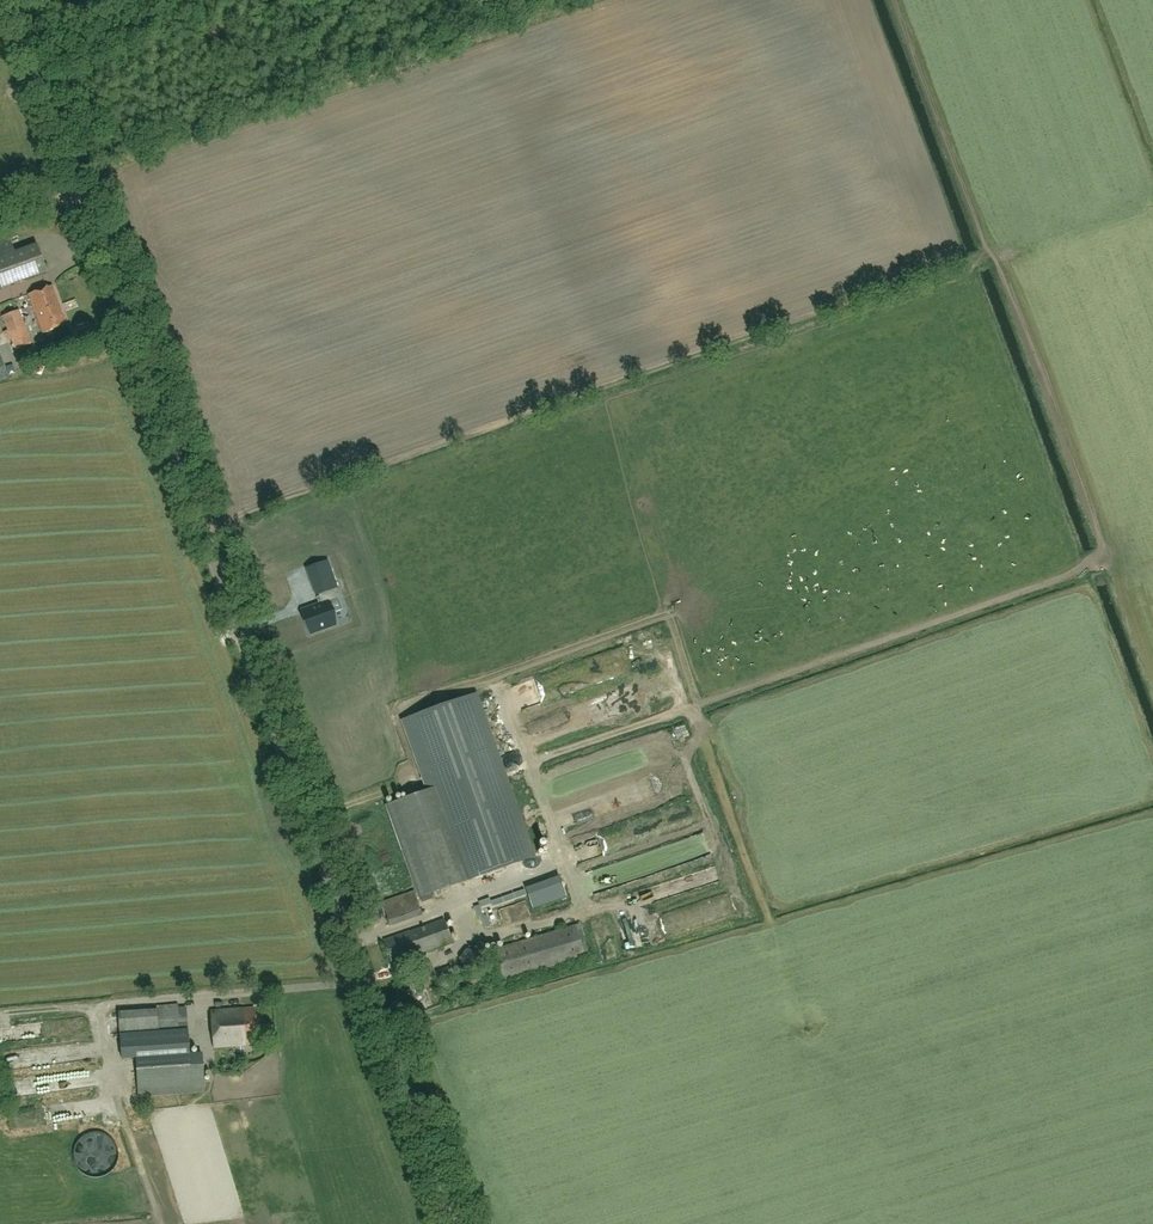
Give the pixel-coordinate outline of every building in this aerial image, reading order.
[(9,237),(0,241),(0,288),(47,270),(37,243),(15,252),(9,237)] [(67,325),(52,286),(28,295),(43,334),(67,325)] [(31,343),(19,310),(2,316),(7,331),(3,333),(6,341),(10,340),(14,350),(31,343)] [(66,357),(56,360),(59,367),(69,364),(66,357)] [(319,605),(302,611),(310,633),(336,624),(328,602),(338,599),(334,588),(337,587),(328,561),(305,569),(315,595),(319,605)] [(431,893),(534,856),(475,694),(402,720),(428,790),(388,804),(421,897),(423,902),(433,899),(431,893)] [(589,722),(617,716),(612,696),(579,703),(581,712),(586,711),(589,722)] [(680,741),(673,744),(677,754),(684,751),(680,741)] [(612,768),(625,764),(623,756),(610,759),(612,768)] [(539,885),(560,878),(558,872),(537,879),(539,885)] [(537,888),(492,904),(495,911),(539,894),(537,888)] [(413,892),(381,903),(390,926),(422,915),(413,892)] [(624,915),(628,927),(634,925),(637,935),(644,933),(637,911),(624,915)] [(444,920),(383,941),(391,964),(452,942),(444,920)] [(580,924),(491,951),(501,982),(589,955),(580,924)] [(530,933),(526,924),(502,933),(506,943),(530,933)] [(624,935),(630,951),(639,947),(634,932),(624,935)] [(156,1009),(153,1009),(118,1012),(121,1059),(135,1058),(138,1096),(204,1091),(201,1053),(188,1054),(187,1029),(188,1029),(186,1007),(178,1008),(178,1004),(156,1006),(156,1009)] [(253,1008),(210,1011),(213,1048),(256,1045),(253,1008)] [(32,1053),(16,1054),(17,1067),(33,1065),(32,1053)]
